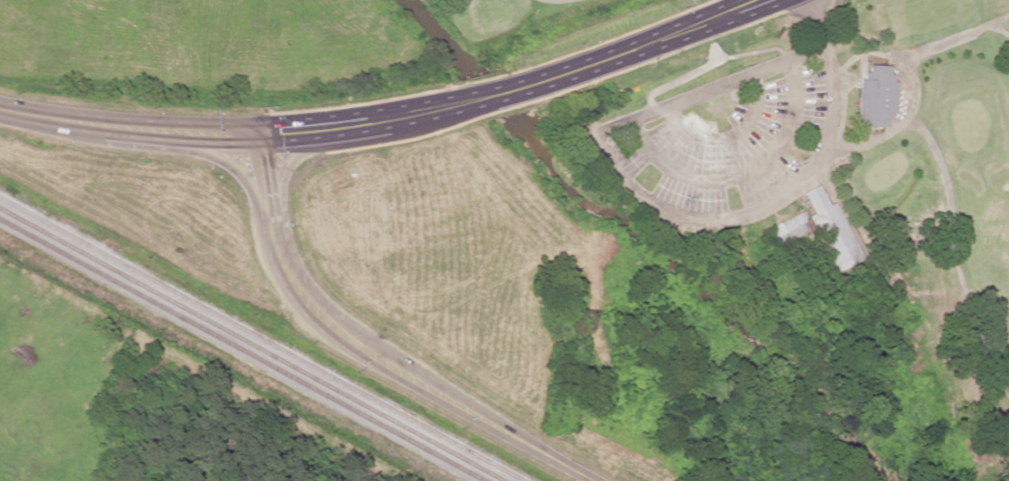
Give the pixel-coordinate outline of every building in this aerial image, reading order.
[(859,78),(857,125),(886,126),(887,118),(893,119),(896,73),(888,73),(889,65),(866,64),(865,79),(859,78)] [(837,200),(828,204),(820,184),(803,191),(813,214),(811,215),(834,271),(861,260),(837,200)] [(766,226),(775,248),(813,233),(804,210),(766,226)]
